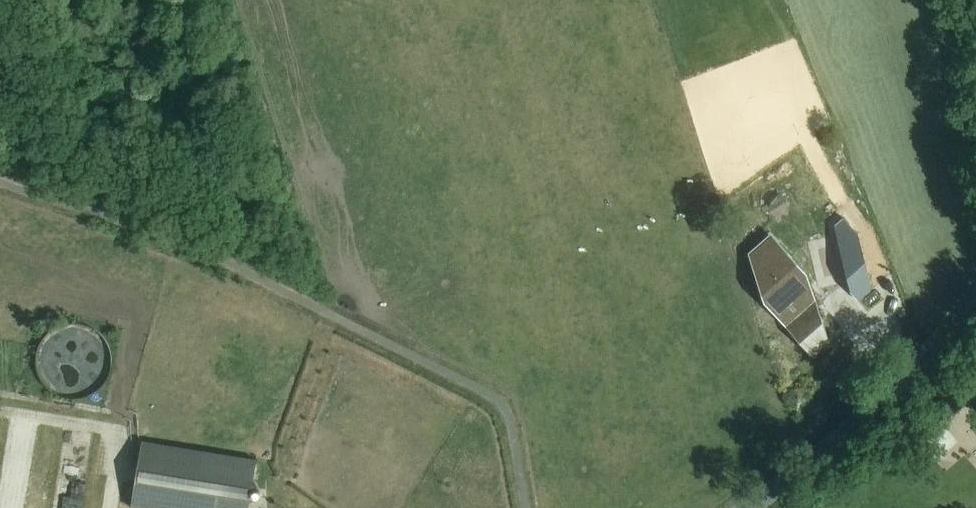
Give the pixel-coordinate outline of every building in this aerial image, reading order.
[(847,213),(838,220),(855,285),(864,297),(878,284),(862,230),(847,213)] [(775,228),(753,247),(769,295),(818,350),(833,336),(812,269),(775,228)] [(37,369),(42,381),(50,391),(62,397),(75,399),(88,396),(99,389),(107,379),(111,366),(111,353),(106,341),(97,331),(86,325),(72,323),(60,326),(48,333),(40,343),(36,356),(37,369)] [(919,444),(935,462),(957,443),(942,425),(919,444)] [(142,441),(131,507),(249,507),(257,459),(142,441)]
